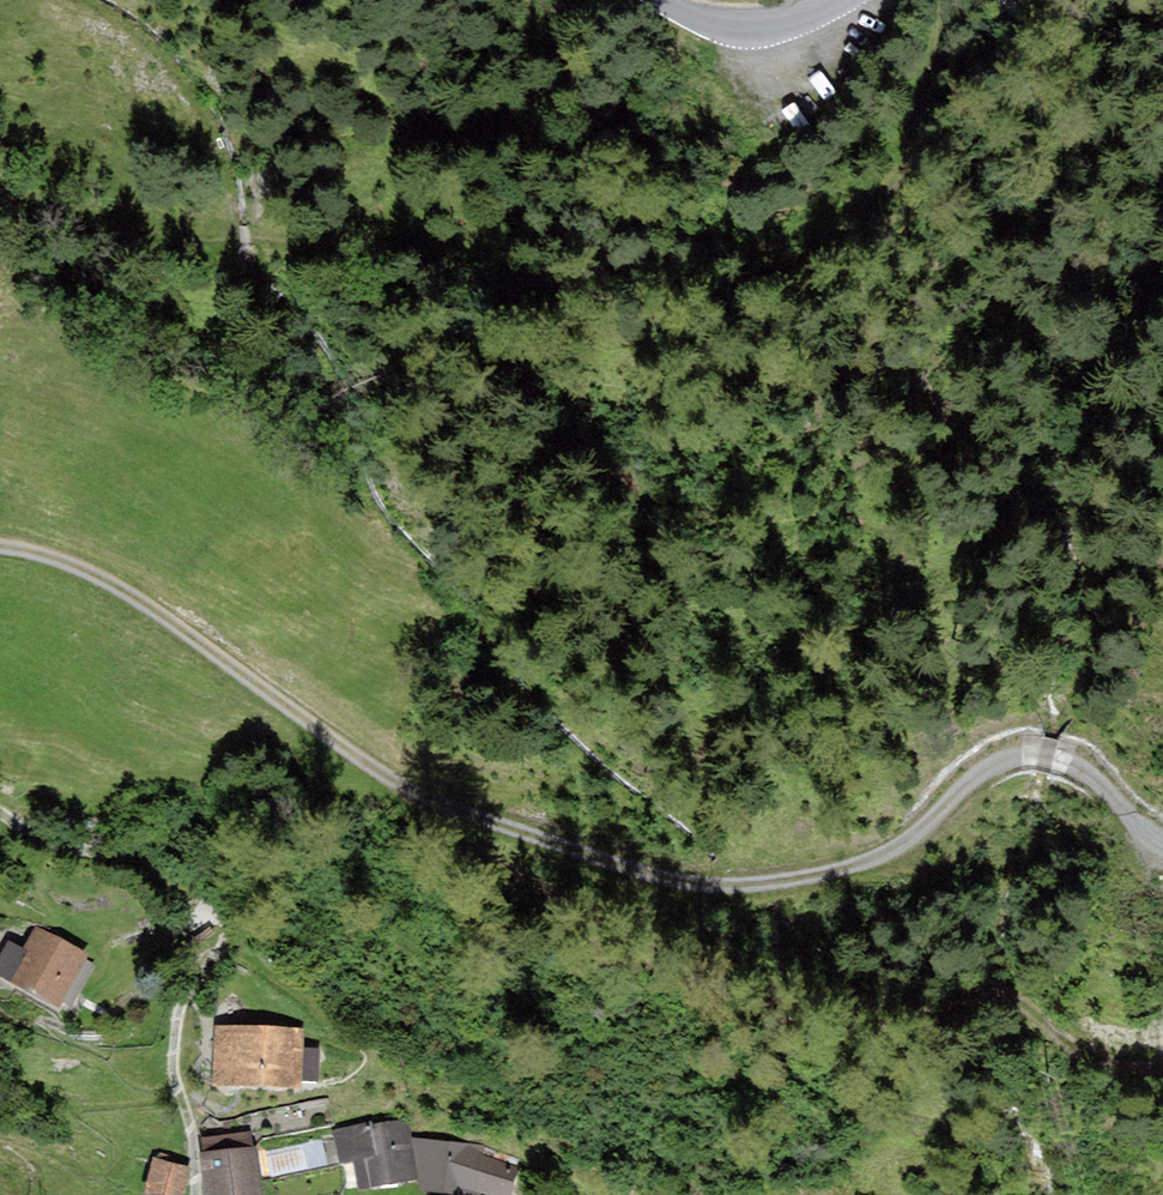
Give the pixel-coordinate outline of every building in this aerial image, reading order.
[(86,954),(35,928),(24,950),(9,942),(0,959),(0,979),(59,1008),(62,1002),(84,958),(86,954)] [(84,958),(62,1002),(73,1008),(95,963),(84,958)] [(214,1025),(211,1086),(301,1089),(301,1081),(302,1048),(303,1028),(214,1025)] [(320,1048),(302,1048),(301,1081),(319,1081),(320,1048)] [(373,1121),(332,1128),(339,1162),(353,1159),(359,1191),(418,1179),(410,1137),(406,1120),(374,1126),(373,1121)] [(203,1155),(252,1148),(250,1131),(200,1139),(203,1155)] [(410,1137),(418,1179),(419,1192),(444,1194),(472,1194),(473,1191),(492,1194),(510,1194),(518,1168),(483,1154),(486,1145),(410,1137)] [(321,1143),(269,1154),(274,1175),(326,1164),(321,1143)] [(256,1147),(252,1148),(203,1155),(200,1155),(205,1194),(263,1194),(256,1147)] [(159,1153),(158,1159),(187,1167),(189,1161),(159,1153)] [(191,1168),(187,1167),(158,1159),(153,1158),(143,1194),(183,1194),(191,1168)]
